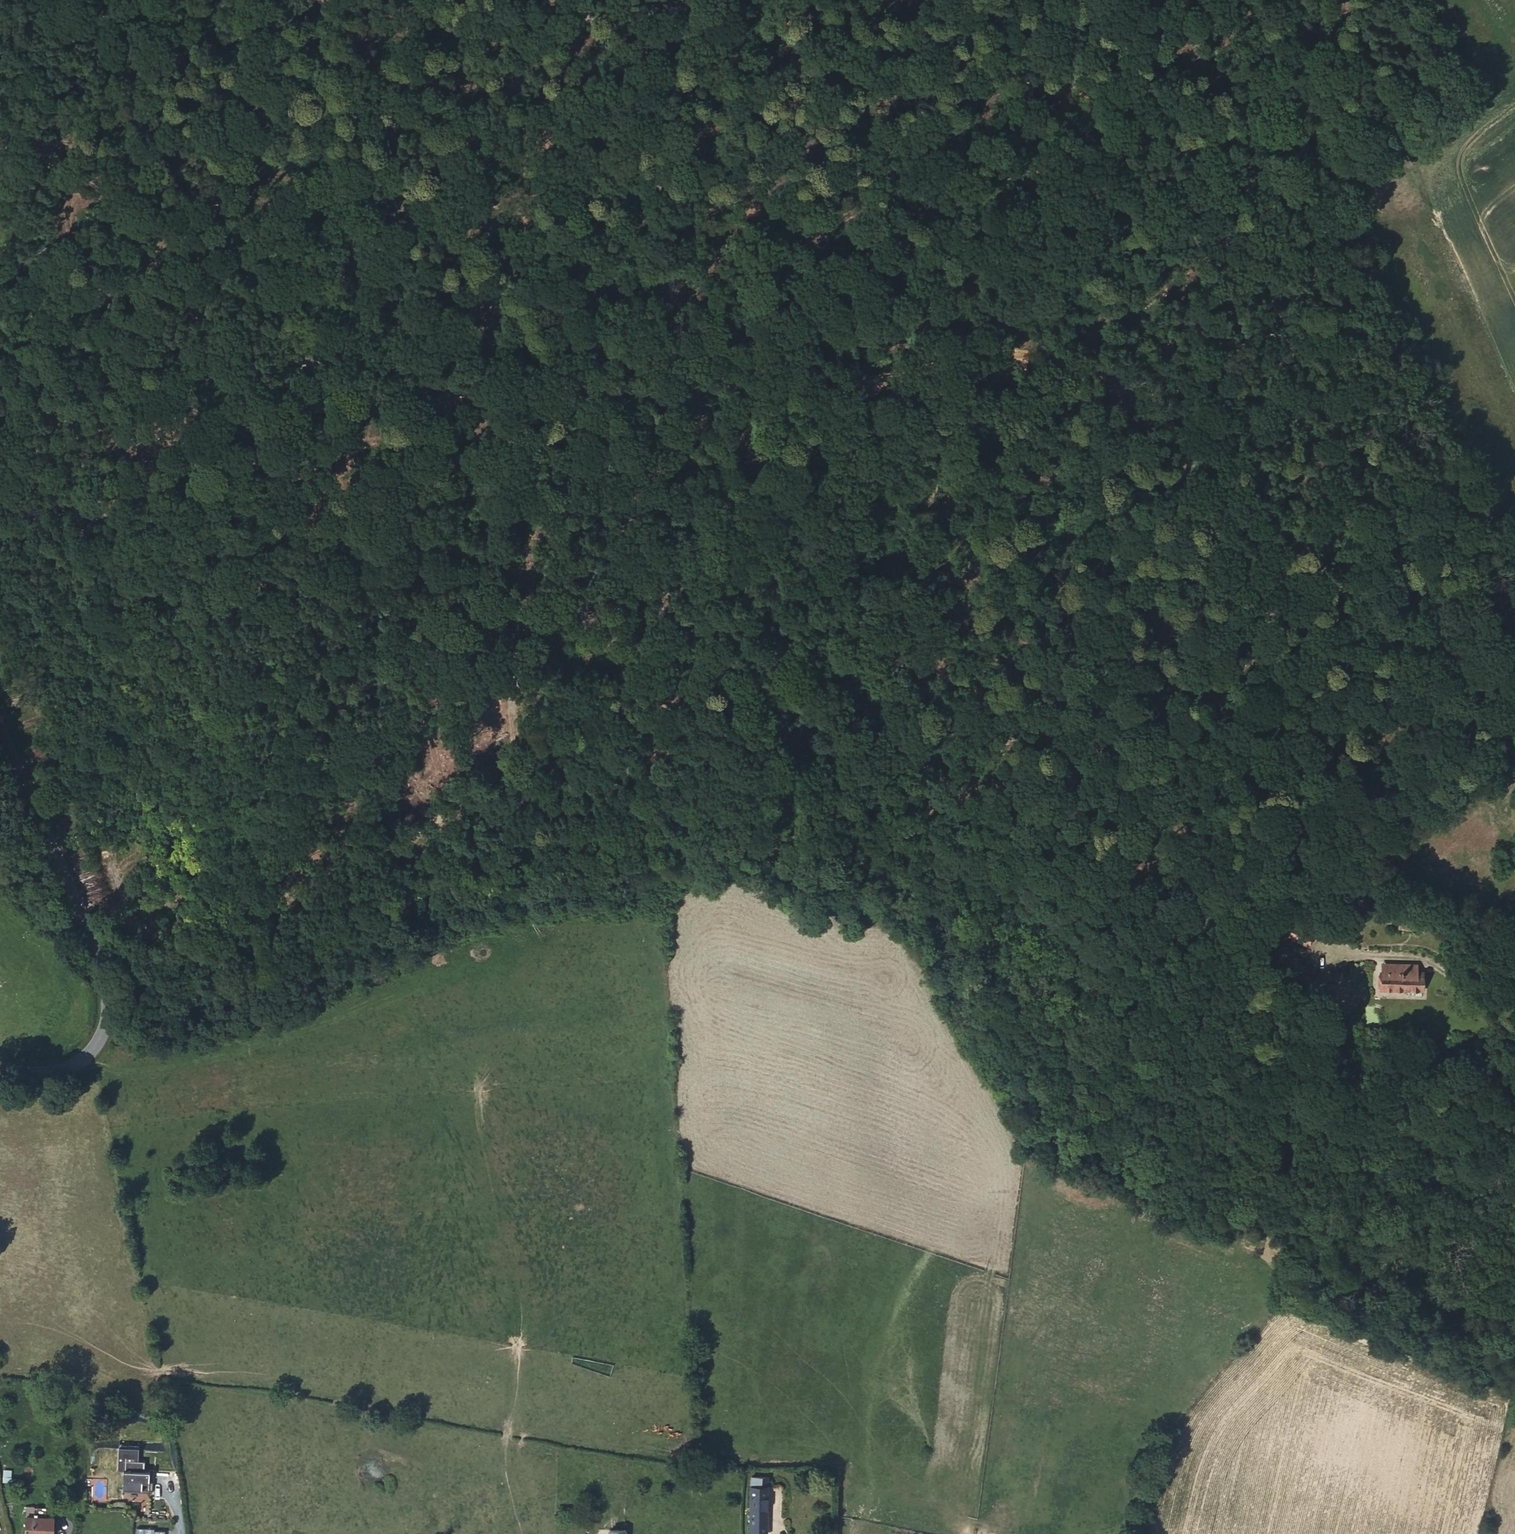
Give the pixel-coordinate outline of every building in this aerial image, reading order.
[(1417,979),(1417,962),(1379,962),(1379,990),(1423,991),(1423,979),(1417,979)] [(146,1470),(146,1460),(128,1459),(127,1488),(152,1489),(152,1470),(146,1470)] [(767,1533),(768,1478),(752,1477),(751,1486),(750,1533),(767,1533)] [(53,1518),(34,1517),(35,1507),(27,1507),(26,1533),(53,1533),(53,1518)]
